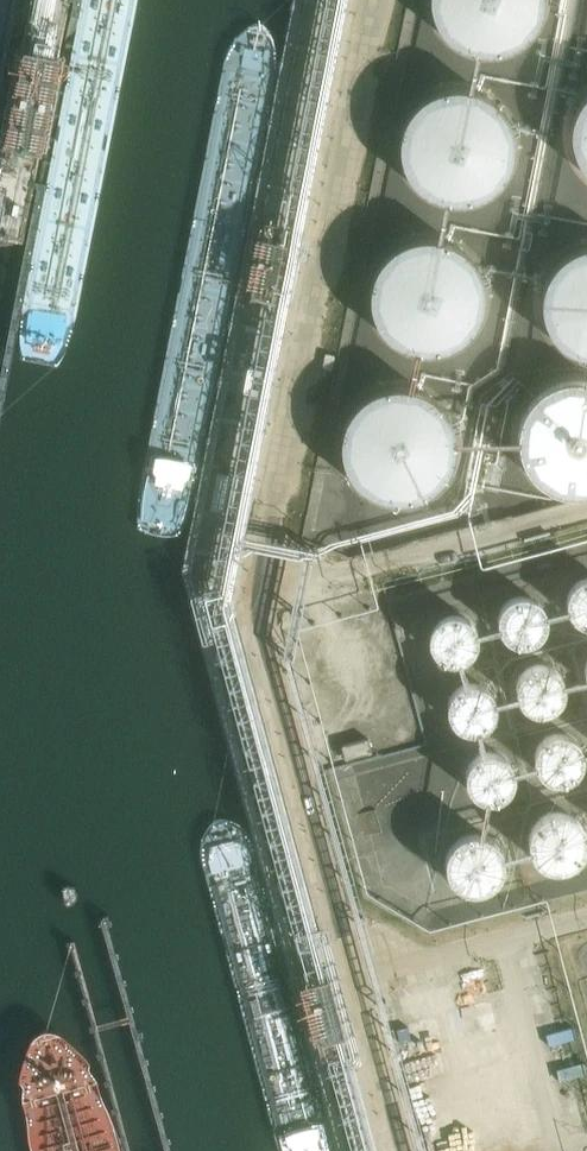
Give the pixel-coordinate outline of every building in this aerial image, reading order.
[(433,10),(439,21),(445,28),(455,36),(463,41),(473,44),(486,45),(499,44),(509,41),(517,36),(527,28),(533,21),(539,10),(542,0),(430,0),(433,10)] [(581,87),(574,98),(570,109),(569,119),(569,129),(571,140),(576,152),(582,161),(586,165),(586,81),(581,87)] [(519,143),(519,142),(518,130),(515,119),(509,108),(501,99),(492,92),(481,87),(470,84),(458,83),(447,85),(436,89),(426,95),(418,102),(411,112),(406,121),(403,131),(402,142),(403,152),(407,164),(412,174),(419,182),(428,190),(438,196),(450,199),(459,200),(472,199),(484,196),(494,190),(502,183),(508,176),(514,167),(518,155),(519,143)] [(490,293),(490,292),(489,281),(484,267),(479,257),(473,250),(462,241),(452,236),(443,233),(431,231),(418,232),(407,235),(396,241),(387,248),(380,255),(373,267),(370,277),(368,291),(369,304),(372,315),(378,325),(384,334),(392,341),(403,347),(415,352),(426,353),(437,352),(449,350),(460,344),(469,337),(477,330),(484,317),(488,307),(490,293)] [(586,239),(577,242),(567,247),(558,253),(549,263),(544,273),(541,283),(539,295),(540,305),(543,316),(547,326),(554,335),(561,341),(572,348),(585,352),(586,353),(586,239)] [(579,372),(566,373),(556,376),(546,381),(537,388),(531,395),(524,407),(520,418),(519,428),(519,440),(522,451),(527,461),(534,470),(542,478),(554,484),(564,488),(576,489),(586,489),(586,373),(579,372)] [(459,441),(459,440),(457,428),(454,416),(447,404),(439,395),(430,389),(419,384),(410,381),(395,380),(385,381),(378,384),(370,387),(362,392),(353,401),(347,409),(342,421),(339,432),(338,441),(340,453),(344,466),(350,476),(358,484),(368,492),(377,496),(388,500),(399,500),(409,500),(420,496),(430,492),(440,484),(448,475),(454,464),(457,453),(459,441)] [(583,568),(574,573),(570,578),(567,582),(565,588),(564,594),(565,604),(568,610),(571,614),(575,618),(581,621),(586,623),(586,567),(583,568)] [(552,617),(552,616),(551,606),(548,601),(544,596),(540,592),(535,589),(531,588),(525,587),(520,587),(514,588),(508,591),(504,594),(499,599),(497,603),(495,609),(494,615),(494,621),(496,627),(499,632),(502,636),(507,640),(511,643),(517,644),(522,645),(528,645),(534,643),(539,641),(543,637),(547,632),(550,627),(552,617)] [(484,631),(484,630),(483,624),(481,618),(475,610),(470,606),(466,604),(461,603),(455,602),(451,603),(444,605),(439,608),(435,611),(432,616),(430,620),(428,630),(430,640),(432,645),(436,649),(440,653),(445,655),(451,657),(456,658),(462,657),(467,655),(474,651),(479,646),(481,642),(483,637),(484,631)] [(572,685),(572,684),(571,678),(569,673),(567,668),(563,663),(555,657),(547,654),(543,654),(536,654),(530,655),(525,658),(521,661),(516,666),(513,672),(511,677),(510,684),(511,690),(512,695),(515,701),(519,706),(523,709),(529,713),(535,714),(540,715),(545,715),(552,713),(557,711),(562,706),(566,701),(569,697),(571,691),(572,685)] [(501,702),(501,701),(501,695),(499,690),(494,681),(489,677),(484,674),(475,672),(469,672),(463,674),(454,679),(450,684),(447,688),(445,695),(444,700),(444,706),(446,712),(452,720),(460,727),(465,729),(471,730),(476,729),(482,728),(488,725),(492,722),(496,717),(499,713),(500,708),(501,702)] [(586,742),(583,736),(578,731),(570,726),(563,724),(557,724),(552,724),(546,727),(541,730),(538,733),(532,742),(531,747),(530,753),(531,758),(533,764),(535,768),(538,773),(546,779),(552,781),(557,782),(563,781),(569,780),(578,775),(583,770),(585,765),(586,760),(586,745),(586,742)] [(517,769),(517,768),(515,758),(513,754),(509,749),(502,744),(498,742),(492,741),(486,741),(481,742),(476,745),(471,748),(465,756),(463,761),(463,767),(463,772),(464,777),(466,782),(469,786),(478,792),(483,794),(488,795),(495,795),(500,793),(509,787),(514,779),(516,774),(517,769)] [(586,820),(582,815),(577,811),(571,807),(566,806),(560,805),(556,806),(549,807),(544,810),(539,814),(535,819),(532,824),(529,834),(530,840),(531,847),(534,852),(538,857),(546,863),(554,866),(558,867),(564,866),(570,865),(575,863),(580,859),(584,855),(586,850),(586,822),(586,820)] [(363,837),(382,832),(376,809),(356,815),(363,837)] [(507,858),(507,857),(506,852),(504,845),(501,840),(497,835),(492,831),(487,829),(482,827),(476,826),(472,827),(464,829),(455,834),(453,837),(448,844),(446,850),(445,856),(446,862),(447,868),(450,873),(453,877),(457,881),(462,884),(469,887),(474,888),(481,887),(486,886),(490,884),(497,880),(501,875),(504,870),(506,864),(507,858)]
